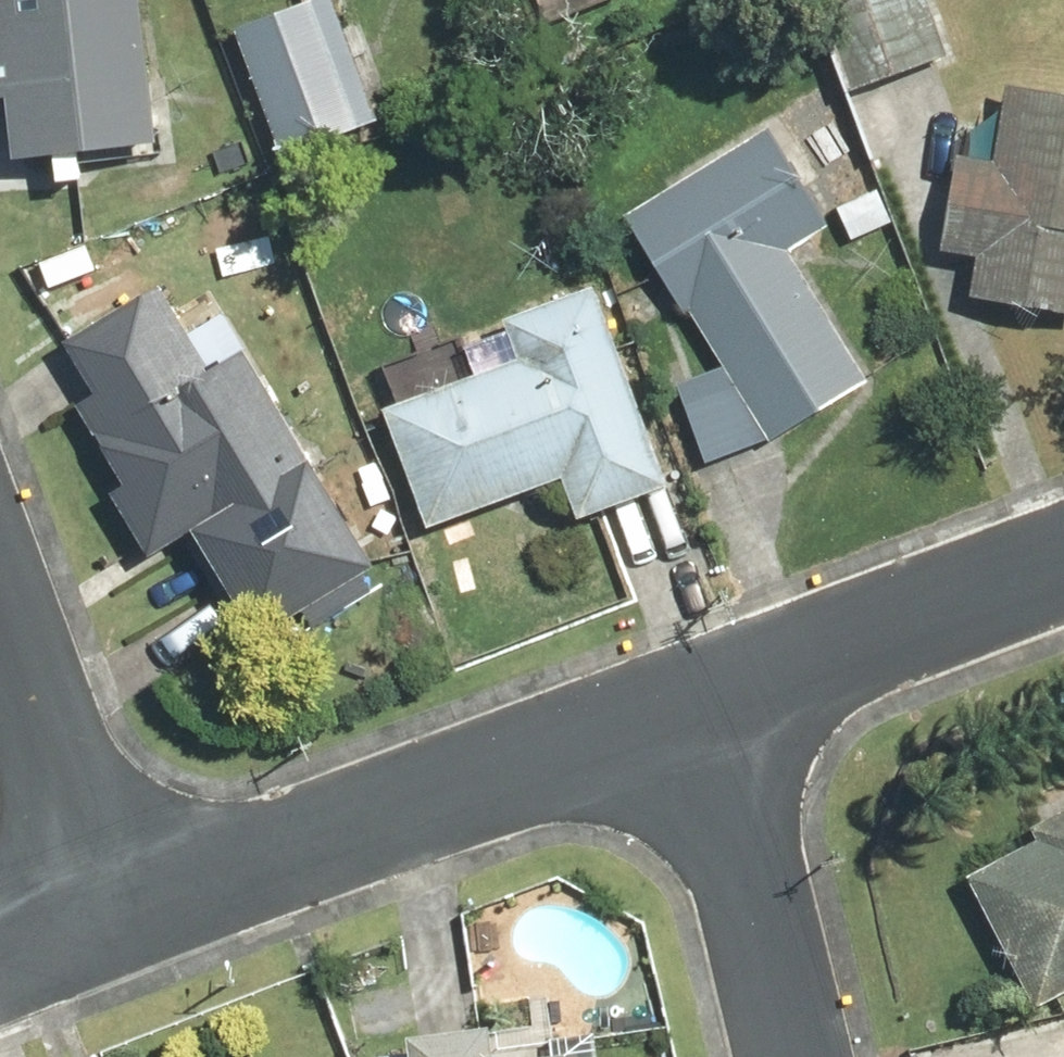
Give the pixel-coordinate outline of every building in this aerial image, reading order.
[(149,155),(137,0),(0,0),(0,116),(4,167),(149,155)] [(229,33),(274,163),(398,120),(356,0),(323,0),(229,33)] [(822,20),(853,99),(950,61),(926,0),(814,0),(822,20)] [(995,119),(993,164),(939,162),(934,259),(967,260),(965,310),(1063,315),(1063,107),(996,104),(995,119)] [(820,226),(768,137),(622,224),(680,323),(693,316),(720,363),(678,388),(719,457),(760,432),(766,443),(868,382),(787,245),(820,226)] [(159,286),(64,345),(92,390),(66,406),(114,482),(100,491),(144,561),(181,537),(257,658),(371,586),(302,477),(315,469),(240,351),(212,369),(159,286)] [(424,532),(555,482),(572,527),(668,491),(590,289),(501,323),(506,335),(461,353),(470,378),(378,413),(424,532)] [(963,873),(1030,1007),(1063,990),(1063,806),(1024,826),(1031,839),(963,873)] [(406,1056),(483,1056),(479,1023),(403,1031),(406,1056)]
